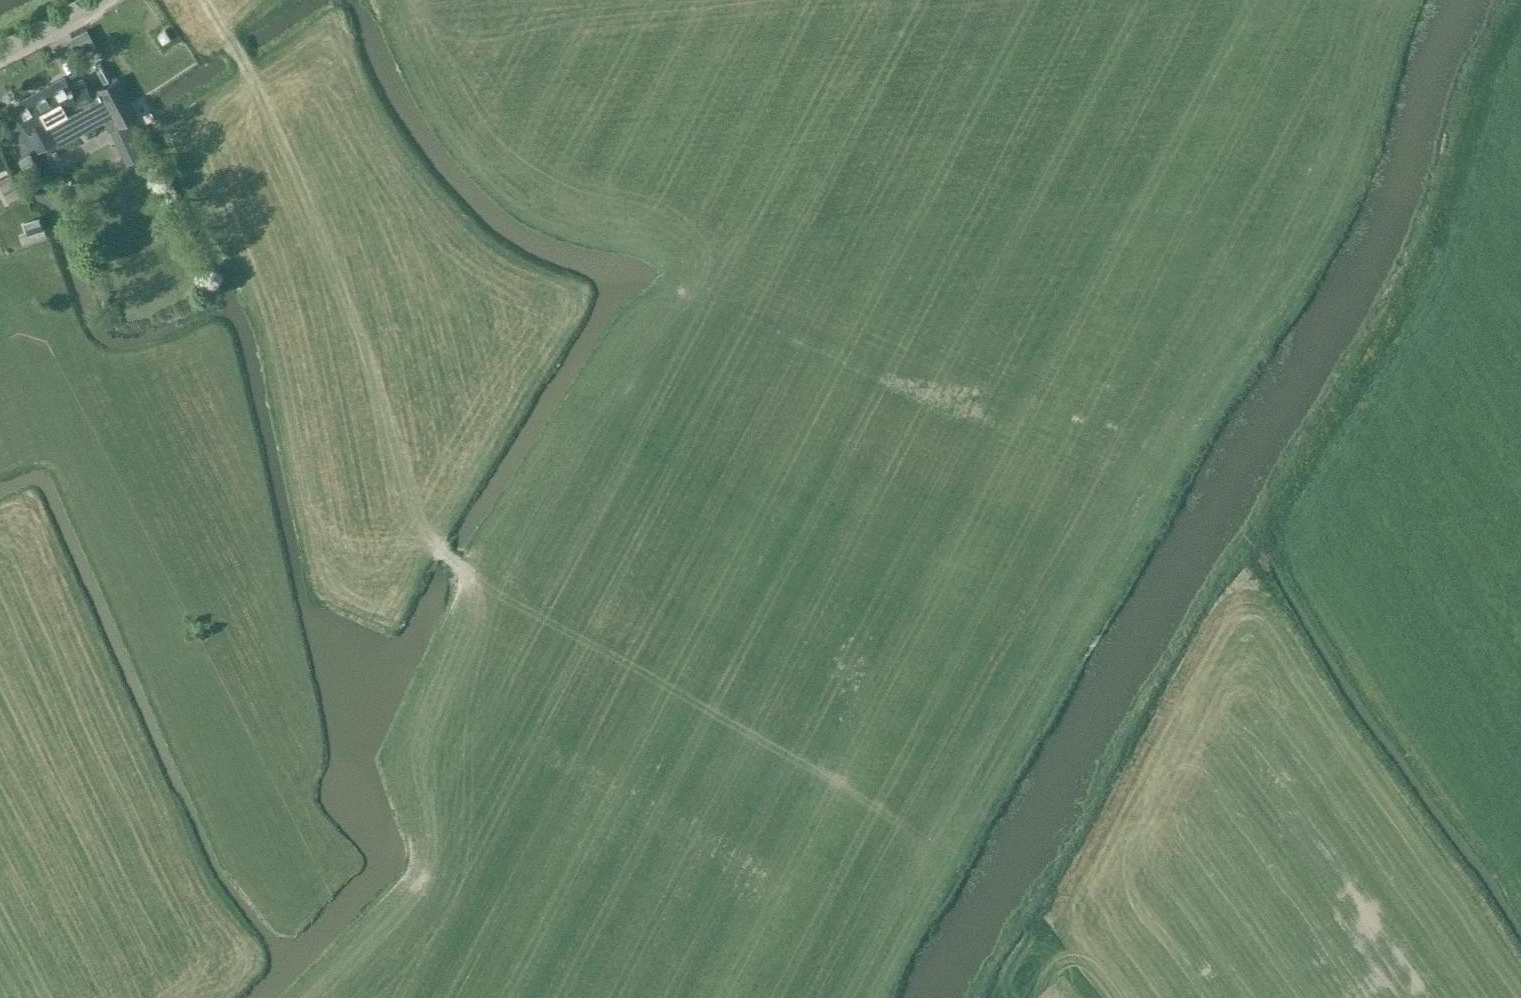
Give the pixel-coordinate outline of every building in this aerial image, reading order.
[(166,28),(158,32),(164,42),(172,37),(166,28)] [(39,149),(104,116),(83,76),(70,83),(65,74),(13,102),(39,149)] [(139,115),(132,102),(118,76),(98,88),(112,113),(118,125),(139,115)] [(142,155),(139,149),(127,122),(112,129),(125,156),(128,162),(142,155)] [(39,218),(24,223),(28,233),(42,229),(39,218)]
